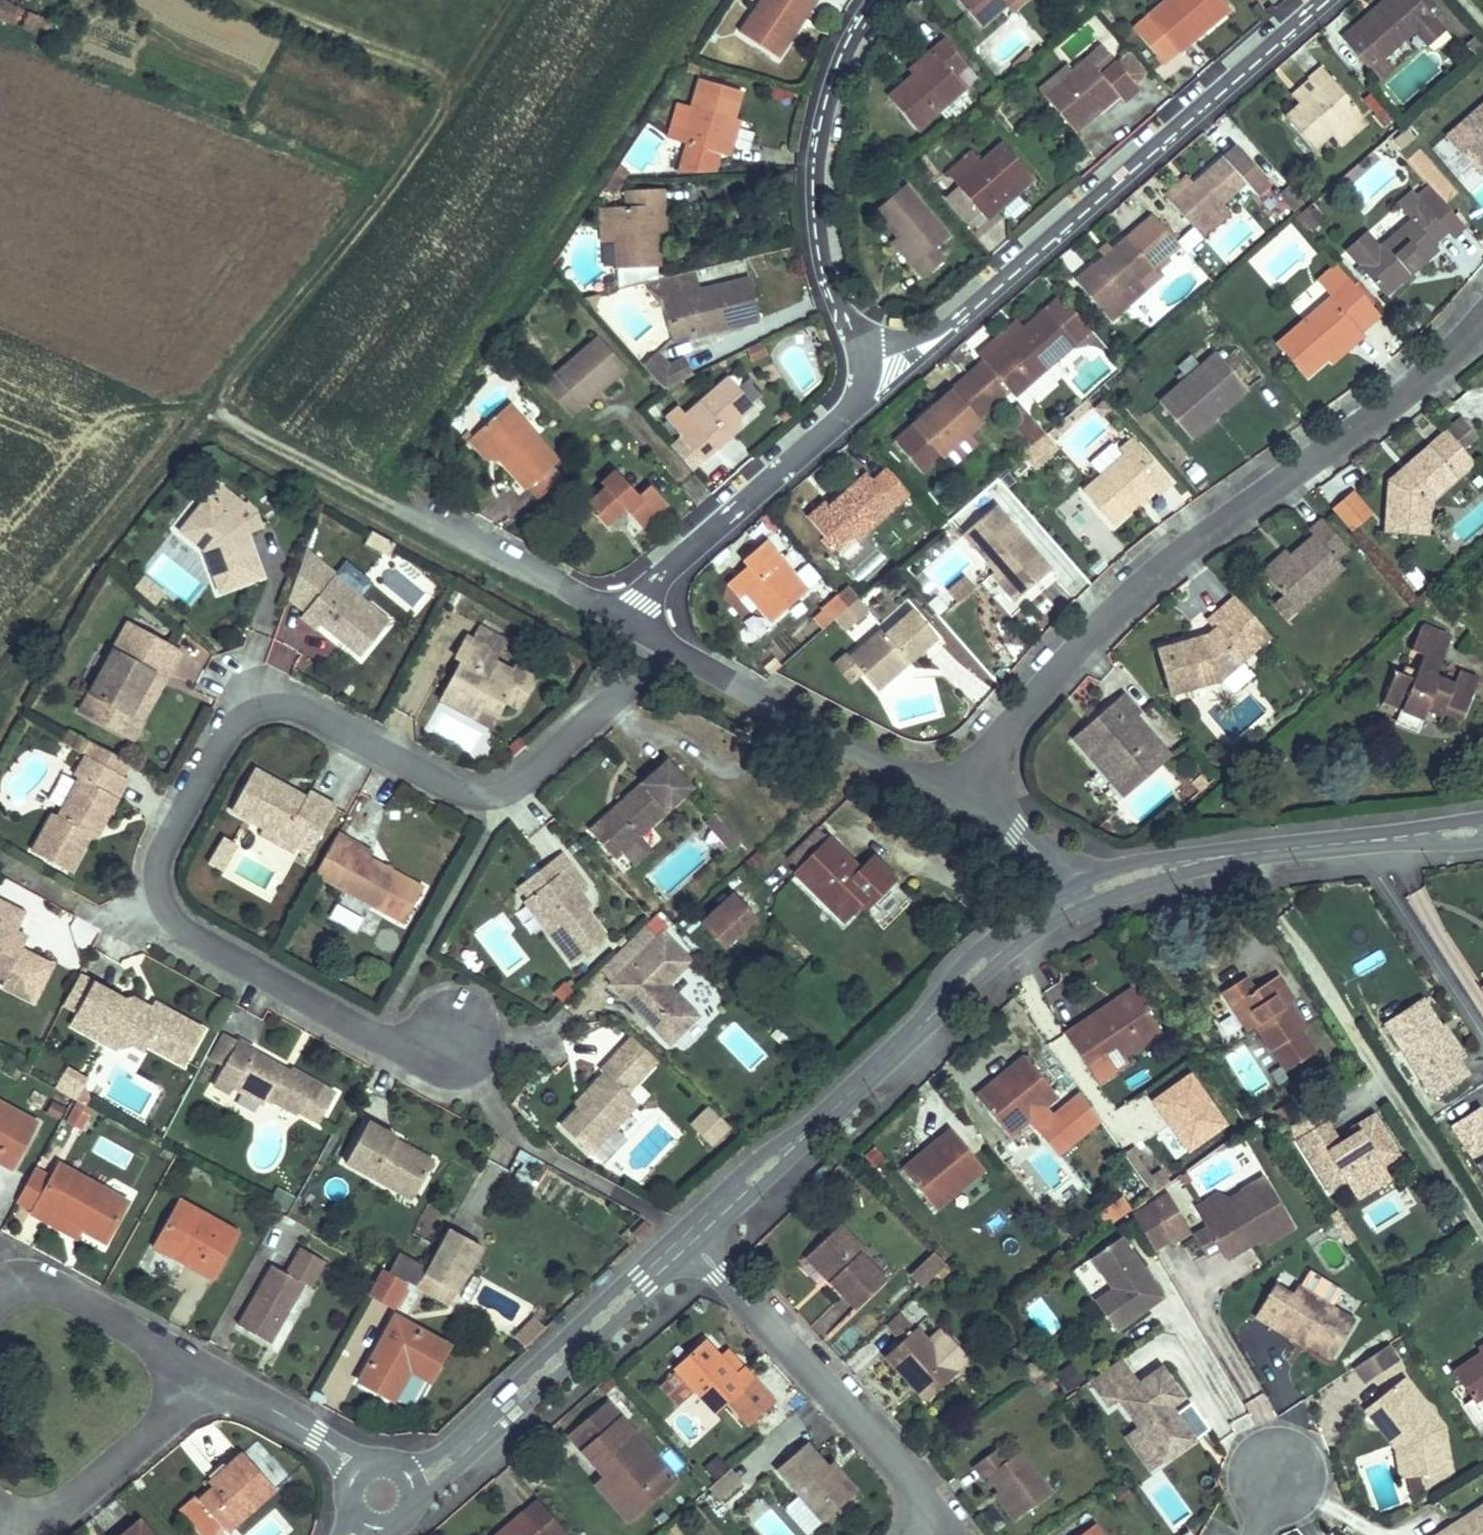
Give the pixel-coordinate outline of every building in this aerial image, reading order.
[(777,58),(800,25),(795,22),(809,1),(813,4),(816,0),(761,0),(739,32),(777,58)] [(980,26),(1006,4),(1011,0),(958,0),(980,26)] [(1012,11),(1025,0),(1011,0),(1006,4),(1012,11)] [(1132,27),(1163,64),(1179,51),(1179,52),(1203,33),(1198,27),(1225,4),(1222,0),(1164,0),(1132,27)] [(1345,41),(1392,0),(1384,0),(1342,37),(1345,41)] [(1379,81),(1392,70),(1382,58),(1414,30),(1430,16),(1426,11),(1417,0),(1392,0),(1345,41),(1379,81)] [(1426,11),(1433,5),(1429,0),(1417,0),(1426,11)] [(795,22),(800,25),(813,4),(809,1),(795,22)] [(1070,11),(1076,17),(1086,8),(1080,1),(1070,11)] [(1198,27),(1203,33),(1230,9),(1225,4),(1198,27)] [(11,23),(34,33),(41,18),(18,8),(11,23)] [(1414,30),(1427,45),(1443,31),(1430,16),(1414,30)] [(1475,55),(1482,48),(1482,42),(1476,34),(1465,44),(1475,55)] [(888,97),(916,129),(965,88),(954,75),(966,64),(945,40),(932,51),(936,56),(913,75),(888,97)] [(1088,59),(1102,74),(1116,62),(1102,46),(1088,59)] [(1011,65),(1016,70),(1033,55),(1028,50),(1011,65)] [(909,70),(913,75),(936,56),(932,51),(909,70)] [(1116,62),(1134,84),(1146,74),(1128,52),(1116,62)] [(1044,96),(1072,129),(1115,92),(1118,96),(1120,98),(1136,85),(1134,84),(1116,62),(1102,74),(1088,59),(1072,73),(1046,95),(1044,96)] [(954,75),(965,88),(977,77),(966,64),(954,75)] [(1040,89),(1046,95),(1072,73),(1066,66),(1040,89)] [(1285,117),(1313,149),(1331,134),(1357,111),(1358,109),(1322,68),(1308,79),(1317,89),(1300,104),(1285,117)] [(687,144),(678,174),(713,172),(719,153),(729,156),(737,127),(731,125),(732,119),(740,91),(700,79),(692,109),(682,142),(687,144)] [(1291,94),(1300,104),(1317,89),(1308,79),(1291,94)] [(1072,129),(1075,132),(1118,96),(1115,92),(1072,129)] [(667,138),(682,142),(692,109),(677,104),(667,138)] [(1474,169),(1482,162),(1482,104),(1446,137),(1458,150),(1474,169)] [(1374,115),(1384,127),(1392,119),(1382,108),(1374,115)] [(1331,134),(1340,145),(1367,122),(1357,111),(1331,134)] [(1436,146),(1448,159),(1458,150),(1446,137),(1436,146)] [(981,213),(987,220),(999,210),(994,205),(1030,174),(1002,143),(979,162),(956,182),(955,183),(957,186),(981,213)] [(1193,228),(1194,230),(1223,204),(1245,184),(1257,196),(1269,185),(1236,147),(1224,158),(1222,156),(1192,183),(1170,202),(1193,228)] [(948,174),(956,182),(979,162),(971,154),(948,174)] [(1479,174),(1482,171),(1482,162),(1474,169),(1479,174)] [(618,165),(610,176),(625,176),(628,171),(618,165)] [(994,205),(999,210),(1034,179),(1030,174),(994,205)] [(625,176),(610,176),(603,188),(612,194),(625,176)] [(1163,195),(1170,202),(1192,183),(1185,176),(1163,195)] [(1358,265),(1384,295),(1438,249),(1433,244),(1447,232),(1452,237),(1464,227),(1428,184),(1416,195),(1412,190),(1397,204),(1411,220),(1379,247),(1358,265)] [(936,247),(948,237),(904,185),(875,210),(898,236),(919,261),(929,272),(946,258),(936,247)] [(1278,194),(1293,213),(1304,204),(1288,185),(1278,194)] [(946,196),(969,222),(981,213),(957,186),(946,196)] [(657,266),(659,266),(658,234),(656,207),(664,206),(663,189),(626,191),(626,207),(614,208),(616,242),(617,268),(657,266)] [(1180,246),(1186,253),(1232,213),(1223,204),(1194,230),(1193,228),(1177,242),(1180,246)] [(656,207),(658,234),(665,234),(664,206),(656,207)] [(601,243),(616,242),(614,208),(599,208),(601,243)] [(1304,219),(1310,227),(1322,217),(1315,209),(1304,219)] [(1125,237),(1153,269),(1167,257),(1148,235),(1161,224),(1152,214),(1125,237)] [(1310,227),(1313,230),(1324,220),(1322,217),(1310,227)] [(1148,235),(1167,257),(1180,246),(1177,242),(1161,224),(1148,235)] [(1346,251),(1358,265),(1379,247),(1367,232),(1346,251)] [(892,241),(923,278),(929,272),(898,236),(892,241)] [(1075,281),(1110,320),(1128,305),(1131,308),(1148,293),(1139,282),(1153,269),(1125,237),(1111,250),(1104,256),(1075,281)] [(1098,250),(1104,256),(1111,250),(1106,244),(1098,250)] [(1317,281),(1330,296),(1349,280),(1347,278),(1336,264),(1317,281)] [(616,268),(617,289),(646,282),(658,280),(657,266),(617,268),(616,268)] [(1139,282),(1148,293),(1163,280),(1153,269),(1139,282)] [(662,300),(700,291),(695,271),(658,280),(646,282),(648,291),(665,311),(662,300)] [(1349,280),(1372,306),(1376,302),(1352,274),(1347,278),(1349,280)] [(665,311),(672,341),(759,320),(750,279),(700,291),(662,300),(665,311)] [(1276,343),(1306,377),(1328,358),(1347,342),(1351,346),(1364,335),(1360,331),(1379,315),(1372,306),(1349,280),(1330,296),(1276,343)] [(583,297),(593,308),(598,294),(583,297)] [(1045,369),(1074,344),(1090,330),(1060,295),(1021,330),(1024,334),(1003,352),(1000,348),(984,362),(1007,389),(1014,396),(1024,388),(1045,369)] [(977,354),(984,362),(1000,348),(1003,352),(1024,334),(1021,330),(1014,321),(977,354)] [(582,407),(625,369),(597,337),(553,374),(582,407)] [(1328,358),(1332,363),(1351,346),(1347,342),(1328,358)] [(747,349),(752,360),(765,353),(761,343),(747,349)] [(949,353),(958,363),(964,358),(955,348),(949,353)] [(642,365),(664,389),(693,375),(684,358),(668,367),(655,353),(642,365)] [(1159,402),(1190,438),(1212,419),(1209,416),(1230,398),(1233,401),(1247,389),(1215,353),(1159,402)] [(1112,363),(1118,370),(1122,367),(1116,359),(1112,363)] [(992,402),(1007,389),(984,362),(969,375),(992,402)] [(1024,388),(1037,403),(1058,384),(1045,369),(1024,388)] [(542,384),(570,417),(582,407),(553,374),(542,384)] [(952,390),(975,417),(992,402),(969,375),(952,390)] [(664,418),(702,461),(715,449),(711,444),(735,423),(754,406),(751,403),(738,388),(727,376),(684,414),(677,406),(664,418)] [(738,388),(751,403),(762,393),(749,378),(738,388)] [(894,442),(922,473),(942,455),(967,434),(980,422),(975,417),(952,390),(938,403),(941,407),(921,425),(918,421),(894,442)] [(1209,416),(1212,419),(1233,401),(1230,398),(1209,416)] [(918,421),(921,425),(941,407),(938,403),(934,399),(914,417),(918,421)] [(1095,408),(1102,416),(1109,409),(1103,402),(1095,408)] [(528,487),(538,498),(561,479),(551,467),(558,461),(509,404),(476,432),(487,445),(487,455),(488,455),(496,455),(525,489),(528,487)] [(1010,410),(1016,417),(1022,412),(1016,405),(1010,410)] [(1010,422),(1032,447),(1044,437),(1022,412),(1016,417),(1010,422)] [(1446,430),(1456,441),(1467,431),(1457,420),(1446,430)] [(1010,422),(1000,431),(1022,456),(1024,454),(1032,447),(1010,422)] [(711,444),(715,449),(739,428),(735,423),(711,444)] [(1385,519),(1429,522),(1430,502),(1475,463),(1460,447),(1456,441),(1446,430),(1407,463),(1413,470),(1400,481),(1388,480),(1385,519)] [(461,436),(466,441),(467,440),(471,436),(467,431),(461,436)] [(1456,441),(1460,447),(1472,437),(1467,431),(1456,441)] [(467,440),(483,459),(488,455),(487,455),(487,445),(476,432),(471,436),(467,440)] [(942,455),(953,467),(977,445),(967,434),(942,455)] [(1024,454),(1034,465),(1054,447),(1044,437),(1032,447),(1024,454)] [(1124,455),(1128,459),(1140,449),(1132,439),(1120,450),(1124,455)] [(1022,456),(1034,469),(1056,450),(1054,447),(1034,465),(1024,454),(1022,456)] [(1083,491),(1112,525),(1153,489),(1157,494),(1170,483),(1140,449),(1128,459),(1124,455),(1083,491)] [(1388,480),(1400,481),(1413,470),(1407,463),(1388,480)] [(889,469),(874,482),(894,506),(910,493),(889,469)] [(585,504),(605,527),(624,509),(642,529),(668,505),(650,485),(638,496),(614,470),(600,483),(604,487),(585,504)] [(807,517),(835,550),(852,536),(856,540),(894,506),(874,482),(866,473),(828,506),(825,502),(807,517)] [(1479,487),(1482,483),(1482,478),(1480,474),(1473,480),(1479,487)] [(193,542),(204,550),(219,592),(262,576),(246,535),(241,537),(238,528),(242,523),(234,517),(245,504),(211,477),(200,491),(207,497),(188,520),(202,531),(193,542)] [(1332,495),(1339,506),(1353,496),(1346,486),(1332,495)] [(238,528),(241,537),(246,535),(264,528),(257,509),(248,500),(234,517),(242,523),(238,528)] [(990,574),(1014,602),(1051,569),(996,505),(962,534),(994,571),(990,574)] [(1384,532),(1428,535),(1429,522),(1385,519),(1384,532)] [(180,531),(193,542),(202,531),(188,520),(180,531)] [(1284,597),(1295,610),(1343,568),(1334,558),(1346,548),(1322,520),(1309,531),(1313,536),(1290,556),(1266,577),(1284,597)] [(365,542),(383,551),(389,540),(371,531),(365,542)] [(835,550),(839,554),(856,540),(852,536),(835,550)] [(383,551),(389,555),(395,544),(389,540),(383,551)] [(746,592),(771,621),(801,596),(787,580),(793,575),(764,541),(743,560),(748,565),(733,578),(746,592)] [(852,572),(864,583),(888,558),(876,547),(852,572)] [(305,611),(301,617),(316,629),(320,624),(335,636),(337,633),(345,640),(343,643),(360,657),(389,622),(362,600),(333,576),(335,575),(331,572),(306,551),(289,598),(305,611)] [(1262,572),(1266,577),(1290,556),(1286,551),(1262,572)] [(333,576),(362,600),(375,584),(343,557),(331,572),(335,575),(333,576)] [(787,580),(801,596),(807,591),(793,575),(787,580)] [(133,587),(154,606),(164,594),(143,576),(133,587)] [(926,602),(935,615),(973,589),(964,577),(926,602)] [(727,583),(740,597),(746,592),(733,578),(727,583)] [(837,595),(844,603),(853,596),(846,587),(837,595)] [(454,588),(449,599),(452,601),(455,600),(459,591),(454,588)] [(816,619),(824,629),(837,618),(848,608),(844,603),(837,595),(828,602),(830,604),(816,619)] [(844,603),(848,608),(857,600),(853,596),(844,603)] [(1158,650),(1170,694),(1219,680),(1220,679),(1241,661),(1270,636),(1235,596),(1207,621),(1214,630),(1207,636),(1158,650)] [(1274,606),(1284,619),(1295,610),(1284,597),(1274,606)] [(837,618),(845,627),(865,610),(857,600),(848,608),(837,618)] [(861,673),(873,686),(904,659),(909,664),(937,639),(912,609),(884,634),(879,629),(848,656),(848,657),(861,673)] [(79,711),(132,740),(142,721),(131,715),(169,645),(128,623),(79,711)] [(473,639),(497,652),(505,639),(480,626),(473,639)] [(1397,719),(1418,728),(1426,709),(1442,716),(1443,714),(1446,707),(1463,715),(1472,693),(1455,685),(1446,681),(1444,686),(1432,681),(1434,677),(1450,640),(1420,627),(1411,650),(1423,655),(1416,671),(1413,679),(1401,673),(1395,671),(1385,694),(1404,702),(1402,707),(1397,719)] [(335,636),(343,643),(345,640),(337,633),(335,636)] [(451,707),(473,719),(480,705),(497,714),(504,701),(518,709),(535,676),(515,666),(513,670),(494,660),(497,652),(473,639),(467,636),(455,658),(461,661),(471,666),(466,675),(457,669),(447,688),(458,694),(451,707)] [(277,642),(270,665),(292,672),(300,650),(277,642)] [(131,715),(142,721),(180,652),(169,645),(131,715)] [(833,664),(850,683),(861,673),(848,657),(848,656),(846,653),(833,664)] [(873,686),(878,691),(909,664),(904,659),(873,686)] [(457,669),(466,675),(471,666),(461,661),(457,669)] [(1220,679),(1233,694),(1254,676),(1241,661),(1220,679)] [(1401,673),(1413,679),(1416,671),(1404,665),(1401,673)] [(1455,685),(1472,693),(1477,681),(1460,673),(1455,685)] [(1432,681),(1444,686),(1446,681),(1434,677),(1432,681)] [(440,701),(451,707),(458,694),(447,688),(440,701)] [(1085,752),(1114,785),(1130,771),(1140,782),(1170,756),(1135,717),(1139,713),(1122,694),(1093,720),(1110,739),(1102,746),(1098,741),(1085,752)] [(1383,699),(1402,707),(1404,702),(1385,694),(1383,699)] [(473,719),(490,728),(497,714),(480,705),(473,719)] [(1443,714),(1460,722),(1463,715),(1446,707),(1443,714)] [(431,729),(488,752),(497,732),(439,709),(431,729)] [(1072,738),(1085,752),(1098,741),(1102,746),(1110,739),(1093,720),(1072,738)] [(61,743),(81,753),(88,741),(68,730),(61,743)] [(81,753),(122,776),(129,764),(88,741),(81,753)] [(628,765),(643,782),(655,771),(640,754),(628,765)] [(32,852),(69,872),(97,822),(102,825),(117,798),(111,795),(122,776),(85,756),(73,776),(79,779),(77,782),(58,817),(53,814),(32,852)] [(667,760),(589,831),(614,858),(620,852),(639,835),(691,788),(667,760)] [(297,846),(310,853),(335,807),(308,792),(305,798),(291,790),(290,793),(285,790),(286,787),(254,769),(231,810),(297,846)] [(1114,785),(1124,796),(1140,782),(1130,771),(1114,785)] [(111,795),(117,798),(127,779),(122,776),(111,795)] [(1192,783),(1200,792),(1208,784),(1201,776),(1192,783)] [(704,822),(730,852),(741,843),(714,813),(704,822)] [(89,836),(95,838),(102,825),(97,822),(89,836)] [(260,833),(294,852),(297,846),(263,828),(260,833)] [(860,871),(828,840),(817,828),(787,858),(799,870),(846,917),(865,898),(870,903),(894,879),(872,858),(860,871)] [(368,903),(404,923),(423,888),(369,858),(372,853),(337,833),(315,874),(346,891),(368,903)] [(620,852),(634,867),(652,850),(639,835),(620,852)] [(208,862),(220,870),(236,845),(223,837),(208,862)] [(524,901),(572,963),(605,937),(584,910),(574,896),(579,892),(587,886),(561,853),(547,864),(556,876),(529,897),(524,901)] [(519,885),(529,897),(556,876),(547,864),(519,885)] [(795,873),(843,920),(846,917),(799,870),(795,873)] [(343,897),(365,909),(368,903),(346,891),(343,897)] [(574,896),(584,910),(590,906),(579,892),(574,896)] [(701,922),(723,946),(753,919),(731,895),(701,922)] [(859,904),(864,909),(870,903),(865,898),(859,904)] [(34,1002),(52,965),(21,950),(21,949),(16,933),(16,932),(25,914),(0,901),(0,976),(5,979),(1,986),(34,1002)] [(600,970),(612,982),(657,938),(645,925),(600,970)] [(27,937),(16,932),(16,933),(21,950),(27,937)] [(649,1024),(669,1044),(698,1016),(666,985),(690,961),(662,933),(657,938),(612,982),(610,984),(624,998),(630,993),(649,1012),(649,1024)] [(63,1004),(77,1011),(93,982),(79,975),(63,1004)] [(1273,978),(1288,1002),(1292,999),(1277,975),(1273,978)] [(1245,977),(1222,992),(1232,1006),(1238,1002),(1254,1025),(1270,1051),(1272,1050),(1302,1031),(1305,1028),(1288,1002),(1273,978),(1254,991),(1245,977)] [(184,1065),(203,1030),(166,1009),(163,1015),(150,1008),(133,998),(125,1001),(93,982),(77,1011),(70,1024),(116,1049),(130,1045),(143,1052),(147,1045),(184,1065)] [(554,992),(564,1002),(574,993),(564,983),(554,992)] [(1084,1063),(1097,1082),(1127,1062),(1123,1056),(1160,1031),(1132,990),(1065,1035),(1066,1037),(1084,1063)] [(624,998),(649,1024),(649,1012),(630,993),(624,998)] [(1385,1023),(1433,1098),(1467,1076),(1437,1030),(1441,1028),(1440,1027),(1422,998),(1385,1023)] [(150,1008),(163,1015),(166,1009),(153,1002),(150,1008)] [(1232,1006),(1247,1030),(1254,1025),(1238,1002),(1232,1006)] [(1437,1030),(1457,1061),(1463,1056),(1443,1025),(1440,1027),(1441,1028),(1437,1030)] [(1270,1051),(1284,1070),(1314,1051),(1302,1031),(1272,1050),(1270,1051)] [(210,1059),(223,1067),(238,1041),(224,1034),(210,1059)] [(622,1047),(648,1071),(657,1061),(631,1037),(622,1047)] [(1068,1074),(1084,1063),(1066,1037),(1051,1048),(1068,1074)] [(298,1112),(318,1123),(335,1094),(291,1069),(289,1072),(286,1076),(280,1073),(283,1069),(253,1052),(254,1049),(238,1040),(213,1085),(229,1094),(234,1086),(264,1103),(267,1098),(297,1115),(298,1112)] [(561,1126),(590,1153),(637,1104),(626,1094),(648,1071),(622,1047),(600,1070),(603,1074),(585,1093),(592,1099),(582,1109),(579,1106),(561,1126)] [(975,1096),(1008,1136),(1057,1096),(1024,1056),(975,1096)] [(63,1073),(84,1085),(88,1080),(66,1067),(63,1073)] [(55,1088),(76,1100),(84,1085),(63,1073),(55,1088)] [(78,1101),(86,1105),(89,1099),(84,1085),(76,1100),(78,1101)] [(575,1103),(582,1109),(592,1099),(585,1093),(575,1103)] [(74,1108),(89,1116),(93,1109),(86,1105),(78,1101),(74,1108)] [(47,1113),(60,1119),(65,1109),(53,1102),(47,1113)] [(12,1168),(36,1123),(0,1103),(0,1162),(12,1168)] [(1275,1111),(1282,1123),(1295,1115),(1288,1103),(1275,1111)] [(1289,1127),(1296,1139),(1326,1121),(1329,1120),(1321,1107),(1289,1127)] [(1482,1173),(1482,1114),(1479,1107),(1452,1125),(1482,1173)] [(67,1121),(85,1132),(87,1127),(84,1125),(89,1116),(74,1108),(67,1121)] [(706,1112),(724,1130),(728,1126),(710,1108),(706,1112)] [(1224,1116),(1230,1126),(1242,1118),(1235,1108),(1224,1116)] [(692,1126),(709,1144),(724,1130),(706,1112),(692,1126)] [(1345,1181),(1348,1186),(1382,1165),(1398,1155),(1373,1114),(1356,1125),(1359,1131),(1353,1135),(1340,1143),(1326,1121),(1296,1139),(1329,1192),(1345,1181)] [(1230,1126),(1235,1132),(1246,1124),(1242,1118),(1230,1126)] [(345,1162),(389,1186),(395,1177),(418,1189),(433,1161),(404,1145),(402,1148),(392,1143),(394,1140),(395,1138),(367,1122),(345,1162)] [(1350,1129),(1353,1135),(1359,1131),(1356,1125),(1350,1129)] [(902,1170),(935,1209),(983,1169),(951,1129),(902,1170)] [(392,1143),(402,1148),(404,1145),(394,1140),(392,1143)] [(863,1156),(874,1168),(885,1159),(875,1146),(863,1156)] [(1124,1153),(1129,1161),(1135,1157),(1138,1155),(1132,1147),(1124,1153)] [(1129,1161),(1145,1183),(1151,1178),(1135,1157),(1129,1161)] [(811,1176),(816,1182),(831,1168),(825,1163),(811,1176)] [(34,1210),(33,1213),(48,1221),(52,1212),(70,1222),(74,1215),(82,1219),(78,1227),(80,1228),(105,1242),(127,1202),(59,1165),(52,1177),(34,1210)] [(1348,1186),(1356,1199),(1390,1178),(1382,1165),(1348,1186)] [(17,1200),(34,1210),(52,1177),(35,1168),(17,1200)] [(1145,1183),(1153,1194),(1170,1182),(1162,1171),(1151,1178),(1145,1183)] [(389,1186),(412,1199),(418,1189),(395,1177),(389,1186)] [(1219,1248),(1225,1259),(1262,1237),(1265,1244),(1294,1227),(1264,1177),(1242,1191),(1238,1205),(1228,1202),(1201,1218),(1207,1228),(1193,1236),(1205,1256),(1219,1248)] [(270,1202),(286,1211),(293,1197),(277,1188),(270,1202)] [(1195,1208),(1201,1218),(1228,1202),(1238,1205),(1242,1191),(1229,1198),(1219,1194),(1195,1208)] [(1133,1215),(1153,1249),(1169,1240),(1171,1243),(1190,1232),(1168,1194),(1133,1215)] [(155,1246),(213,1278),(238,1233),(180,1201),(155,1246)] [(64,1230),(75,1237),(80,1228),(78,1227),(82,1219),(74,1215),(70,1222),(52,1212),(48,1221),(46,1224),(63,1232),(64,1230)] [(643,1222),(632,1233),(639,1241),(651,1230),(643,1222)] [(830,1282),(856,1308),(884,1280),(860,1255),(864,1251),(839,1226),(810,1255),(833,1279),(830,1282)] [(423,1274),(456,1292),(481,1246),(448,1228),(425,1270),(423,1274)] [(1340,1237),(1346,1245),(1354,1239),(1349,1231),(1340,1237)] [(1116,1240),(1127,1254),(1130,1252),(1120,1237),(1116,1240)] [(1095,1302),(1115,1331),(1163,1297),(1130,1252),(1127,1254),(1116,1240),(1091,1258),(1113,1289),(1095,1302)] [(238,1325),(269,1343),(303,1283),(310,1287),(325,1262),(300,1248),(285,1273),(272,1265),(238,1325)] [(388,1271),(394,1275),(403,1258),(397,1255),(388,1271)] [(807,1257),(830,1282),(833,1279),(810,1255),(807,1257)] [(912,1276),(922,1287),(944,1267),(934,1255),(912,1276)] [(394,1275),(416,1287),(423,1274),(425,1270),(403,1258),(394,1275)] [(593,1282),(599,1288),(613,1274),(608,1268),(593,1282)] [(1299,1287),(1332,1307),(1342,1290),(1310,1270),(1299,1287)] [(369,1294),(393,1307),(393,1306),(404,1287),(405,1284),(382,1271),(369,1294)] [(416,1287),(448,1305),(456,1292),(423,1274),(416,1287)] [(1288,1333),(1331,1359),(1354,1320),(1297,1286),(1291,1296),(1273,1286),(1255,1316),(1286,1335),(1288,1333)] [(393,1306),(398,1308),(408,1289),(404,1287),(393,1306)] [(1042,1336),(1060,1328),(1045,1299),(1028,1307),(1042,1336)] [(885,1325),(900,1342),(916,1328),(900,1311),(885,1325)] [(395,1317),(359,1382),(392,1400),(406,1376),(401,1373),(405,1367),(409,1370),(429,1381),(448,1346),(395,1317)] [(525,1328),(535,1338),(545,1328),(535,1318),(525,1328)] [(515,1337),(524,1347),(525,1347),(535,1338),(525,1328),(515,1337)] [(916,1328),(884,1357),(907,1382),(911,1378),(930,1398),(957,1372),(954,1370),(965,1360),(941,1332),(929,1342),(916,1328)] [(727,1402),(749,1426),(775,1402),(743,1367),(735,1374),(704,1340),(673,1368),(675,1370),(694,1390),(715,1413),(727,1402)] [(479,1348),(484,1353),(487,1349),(482,1344),(479,1348)] [(1354,1367),(1364,1383),(1398,1360),(1388,1345),(1354,1367)] [(720,1357),(735,1374),(743,1367),(727,1350),(720,1357)] [(1482,1353),(1481,1353),(1454,1371),(1472,1399),(1473,1402),(1482,1395),(1482,1354),(1482,1353)] [(1162,1460),(1164,1462),(1194,1440),(1175,1414),(1169,1419),(1164,1412),(1170,1407),(1183,1398),(1161,1367),(1139,1383),(1121,1358),(1089,1382),(1107,1408),(1118,1400),(1138,1427),(1162,1460)] [(1023,1369),(1033,1383),(1047,1373),(1037,1359),(1023,1369)] [(1056,1375),(1067,1391),(1082,1379),(1071,1364),(1056,1375)] [(401,1373),(406,1376),(409,1370),(405,1367),(401,1373)] [(660,1385),(678,1405),(694,1390),(675,1370),(660,1385)] [(599,1388),(604,1394),(616,1384),(610,1378),(599,1388)] [(907,1382),(925,1402),(930,1398),(911,1378),(907,1382)] [(1402,1446),(1407,1477),(1449,1471),(1443,1428),(1403,1378),(1364,1409),(1375,1423),(1381,1418),(1402,1446)] [(310,1398),(321,1405),(326,1397),(314,1391),(310,1398)] [(1477,1423),(1482,1419),(1482,1395),(1473,1402),(1472,1399),(1465,1404),(1477,1423)] [(570,1436),(629,1504),(666,1472),(607,1404),(570,1436)] [(1164,1412),(1169,1419),(1175,1414),(1170,1407),(1164,1412)] [(1395,1449),(1400,1478),(1407,1477),(1402,1446),(1381,1418),(1375,1423),(1395,1449)] [(1125,1437),(1149,1470),(1162,1460),(1138,1427),(1125,1437)] [(199,1502),(225,1532),(288,1476),(257,1441),(227,1468),(231,1473),(215,1487),(199,1502)] [(798,1495),(822,1522),(851,1496),(851,1495),(828,1468),(806,1443),(776,1469),(798,1495)] [(987,1475),(1018,1516),(1050,1492),(1020,1451),(1004,1463),(994,1450),(973,1466),(982,1479),(987,1475)] [(706,1468),(716,1479),(728,1469),(718,1458),(706,1468)] [(828,1468),(851,1495),(856,1490),(833,1464),(828,1468)] [(211,1482),(215,1487),(231,1473),(227,1468),(211,1482)] [(710,1487),(722,1500),(741,1483),(729,1470),(710,1487)] [(597,1485),(627,1520),(673,1480),(666,1472),(629,1504),(606,1477),(597,1485)] [(1407,1480),(1410,1495),(1422,1493),(1420,1478),(1407,1480)] [(1115,1492),(1122,1502),(1132,1495),(1125,1485),(1115,1492)] [(994,1494),(1013,1520),(1018,1516),(999,1491),(994,1494)] [(1112,1493),(1119,1504),(1122,1502),(1115,1492),(1112,1493)] [(783,1508),(807,1534),(822,1522),(798,1495),(783,1508)] [(204,1534),(222,1534),(225,1532),(199,1502),(194,1496),(181,1508),(204,1534)] [(542,1534),(567,1534),(537,1500),(522,1512),(542,1534)] [(1436,1534),(1482,1534),(1482,1505),(1436,1534)] [(522,1512),(496,1534),(542,1534),(522,1512)] [(139,1522),(125,1534),(150,1534),(139,1522)] [(1094,1524),(1080,1534),(1102,1534),(1094,1524)]
